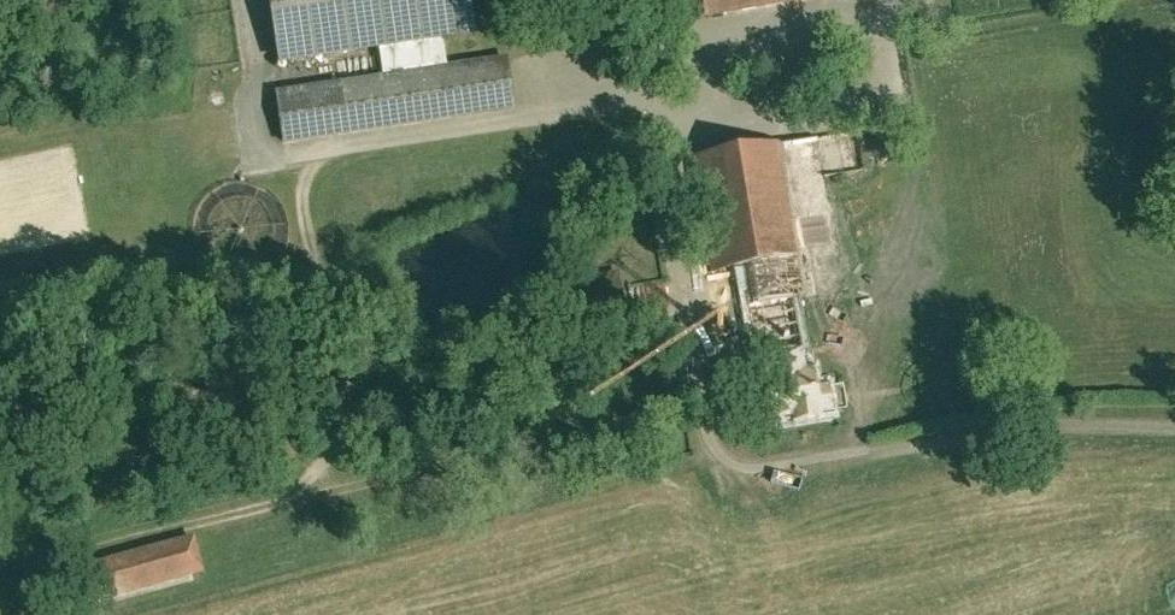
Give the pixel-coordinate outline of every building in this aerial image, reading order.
[(273,74),(373,60),(439,51),(473,46),(466,0),(266,0),(273,74)] [(871,0),(698,0),(703,29),(871,0)] [(373,60),(376,84),(443,74),(439,51),(373,60)] [(376,84),(270,99),(278,151),(511,118),(504,66),(443,74),(376,84)] [(779,153),(798,303),(838,298),(819,148),(779,153)] [(791,307),(798,306),(798,303),(779,153),(695,164),(709,275),(742,271),(748,313),(791,307)] [(621,285),(587,281),(582,324),(616,327),(621,285)] [(800,379),(791,307),(748,313),(753,356),(757,385),(800,379)] [(809,378),(800,379),(757,385),(764,436),(829,428),(829,425),(842,423),(839,399),(826,400),(825,396),(812,398),(809,378)] [(92,612),(200,582),(189,542),(80,572),(92,612)]
